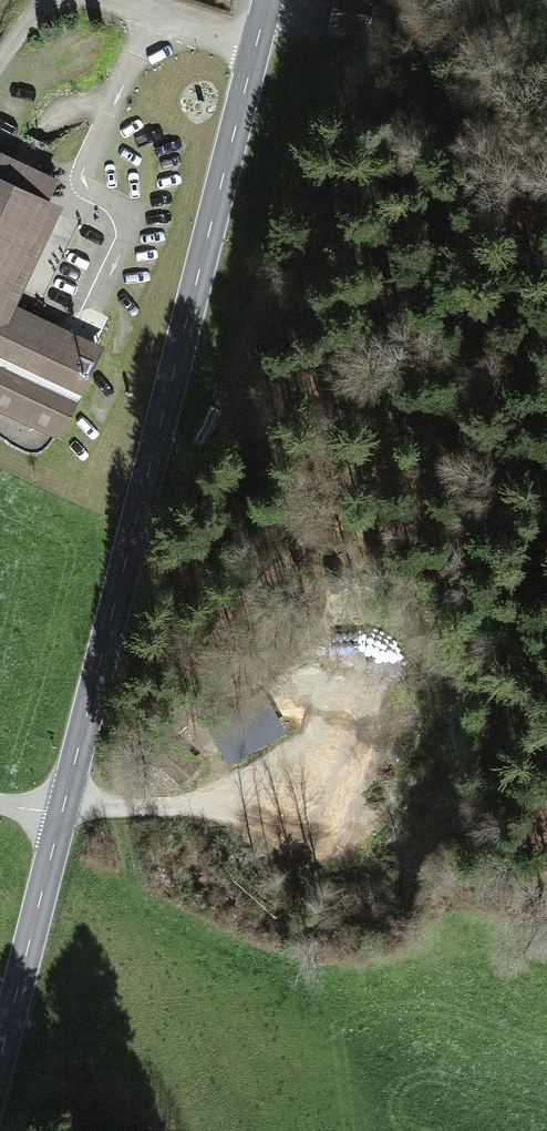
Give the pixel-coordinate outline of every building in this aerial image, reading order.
[(323,38),(362,47),(369,18),(395,23),(400,0),(331,0),(323,38)] [(94,349),(1,306),(49,205),(44,203),(55,179),(0,154),(0,407),(28,420),(40,393),(68,406),(94,349)]
